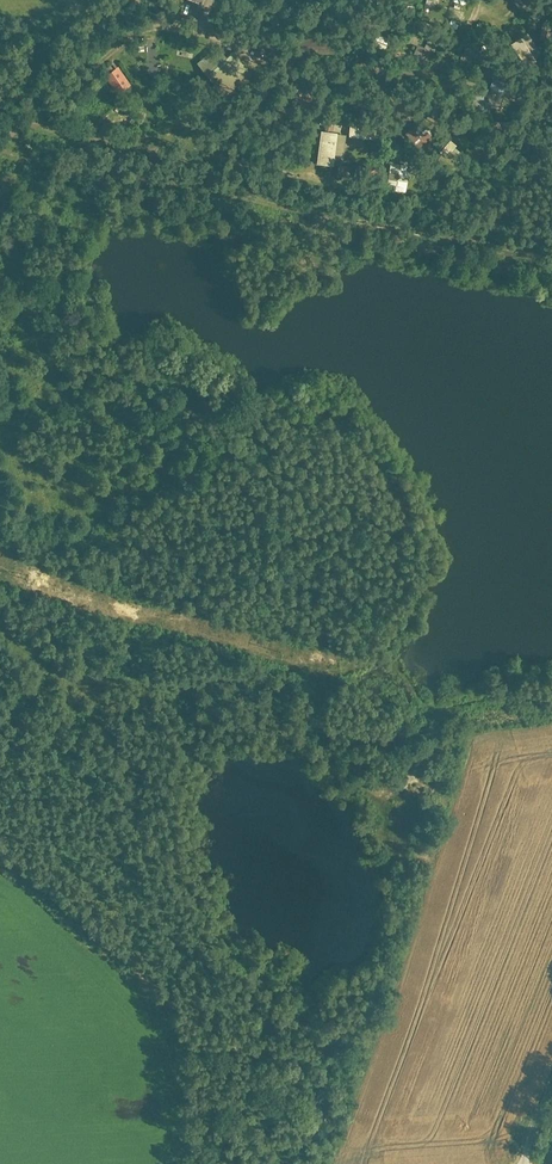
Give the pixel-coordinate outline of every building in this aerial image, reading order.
[(105,77),(119,96),(132,86),(117,68),(105,77)]
